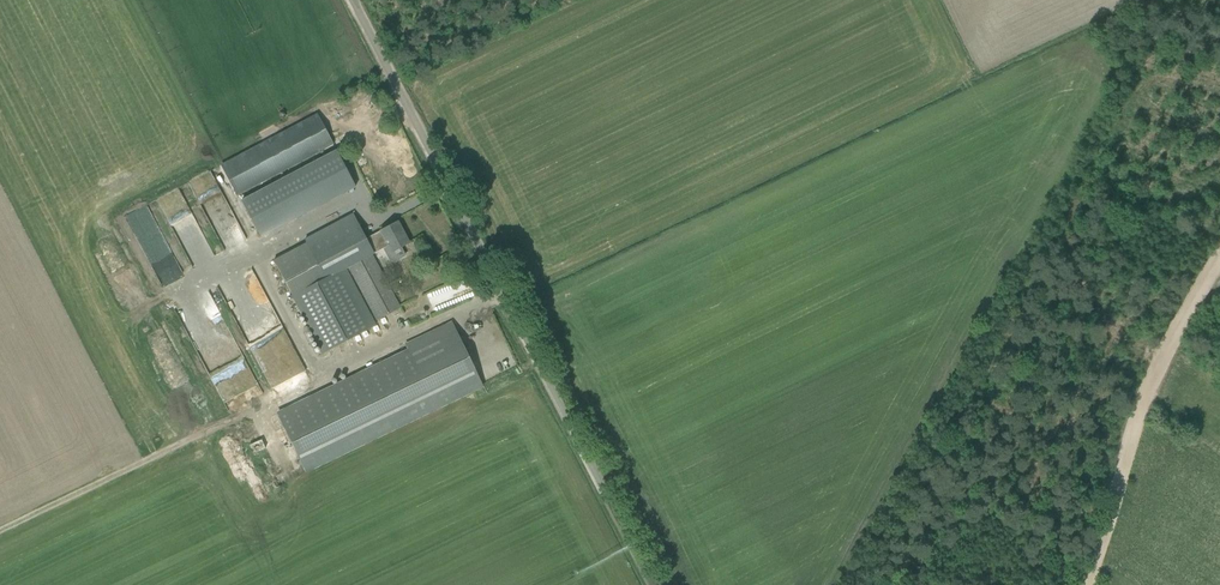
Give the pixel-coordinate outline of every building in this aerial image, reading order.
[(222,165),(259,235),(344,190),(329,163),(340,157),(317,114),(222,165)] [(217,170),(211,172),(214,181),(220,179),(217,170)] [(377,324),(347,268),(350,267),(378,320),(400,308),(371,255),(388,246),(391,252),(408,243),(397,222),(380,231),(382,235),(367,243),(352,215),(304,240),(306,243),(273,261),(322,353),(377,324)] [(397,284),(391,287),(394,293),(400,289),(397,284)] [(277,414),(304,471),(482,386),(452,323),(405,346),(408,351),(277,414)]
